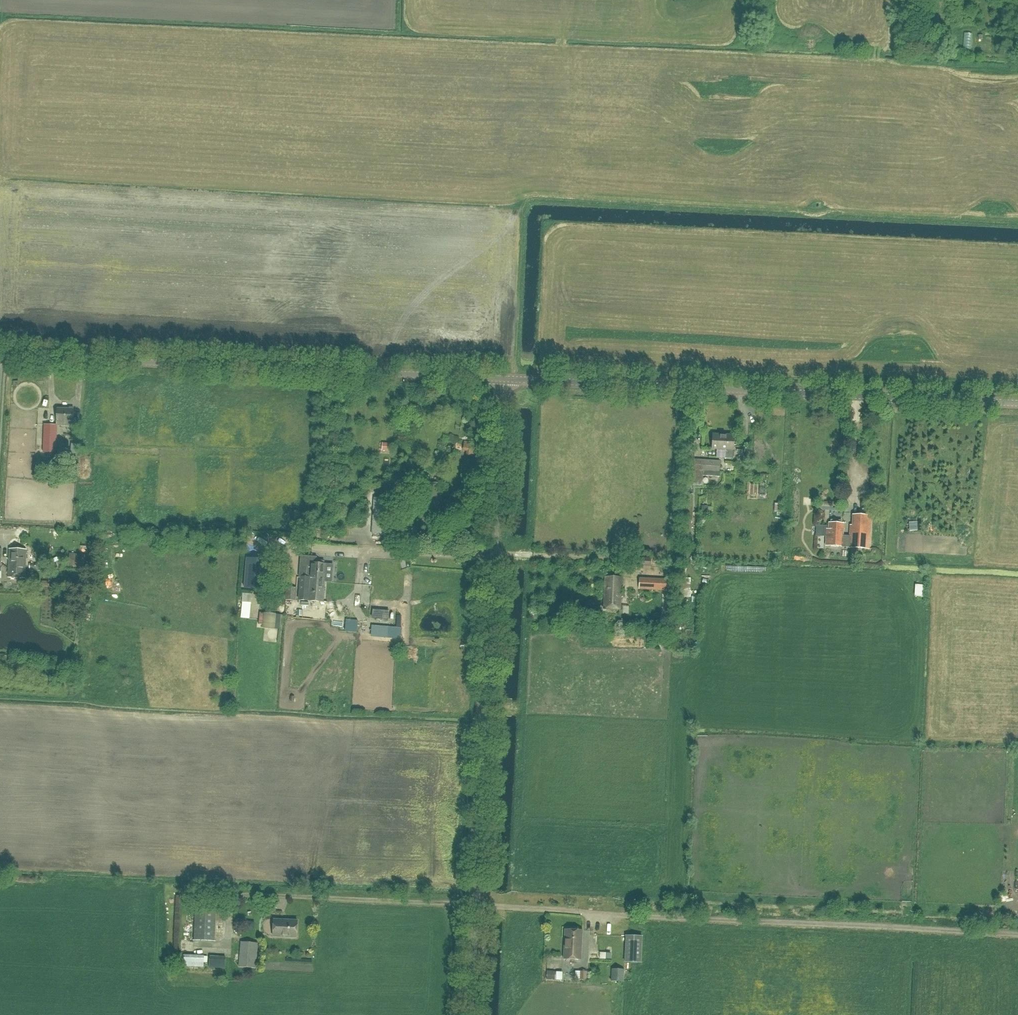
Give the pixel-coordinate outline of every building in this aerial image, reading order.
[(47,450),(56,450),(56,425),(73,426),(74,410),(57,409),(56,425),(48,425),(47,450)] [(733,459),(734,436),(713,434),(712,449),(725,450),(725,458),(733,459)] [(475,456),(477,444),(464,442),(463,450),(467,451),(467,455),(475,456)] [(719,462),(693,460),(686,460),(684,485),(702,487),(702,479),(702,476),(718,476),(718,472),(719,462)] [(372,535),(392,536),(394,499),(374,498),(372,535)] [(459,502),(445,501),(445,518),(458,518),(459,502)] [(402,513),(401,523),(413,524),(414,514),(402,513)] [(843,540),(849,541),(849,548),(869,549),(871,516),(853,515),(852,525),(850,525),(849,537),(843,537),(843,540)] [(843,547),(843,540),(843,537),(843,524),(829,523),(828,535),(826,535),(825,546),(843,547)] [(9,569),(26,570),(27,550),(10,549),(9,569)] [(74,554),(72,566),(85,568),(86,555),(74,554)] [(301,556),(299,577),(300,577),(309,578),(325,579),(326,564),(315,563),(315,560),(312,557),(301,556)] [(263,592),(266,562),(246,561),(244,590),(263,592)] [(26,570),(9,569),(8,578),(25,579),(26,570)] [(288,572),(286,587),(285,600),(295,601),(298,573),(288,572)] [(681,575),(681,588),(690,588),(690,575),(681,575)] [(325,579),(309,578),(300,577),(299,600),(323,602),(325,579)] [(620,610),(621,578),(605,577),(604,609),(620,610)] [(667,580),(660,580),(639,579),(639,590),(659,591),(667,591),(667,580)] [(924,586),(914,585),(913,597),(923,598),(924,586)] [(243,610),(252,610),(253,593),(243,593),(243,610)] [(82,594),(81,608),(90,609),(91,595),(82,594)] [(62,595),(58,601),(64,605),(68,599),(62,595)] [(372,624),(372,636),(390,635),(389,623),(372,624)] [(194,939),(215,941),(217,910),(196,908),(194,939)] [(298,920),(273,919),(273,937),(297,938),(298,920)] [(581,960),(582,930),(564,930),(563,959),(581,960)] [(626,936),(625,962),(641,963),(642,937),(626,936)] [(239,966),(255,968),(257,943),(241,941),(239,966)] [(183,966),(204,967),(204,955),(183,954),(183,966)] [(209,968),(225,969),(226,956),(210,955),(209,968)] [(612,969),(611,981),(623,982),(624,970),(612,969)]
